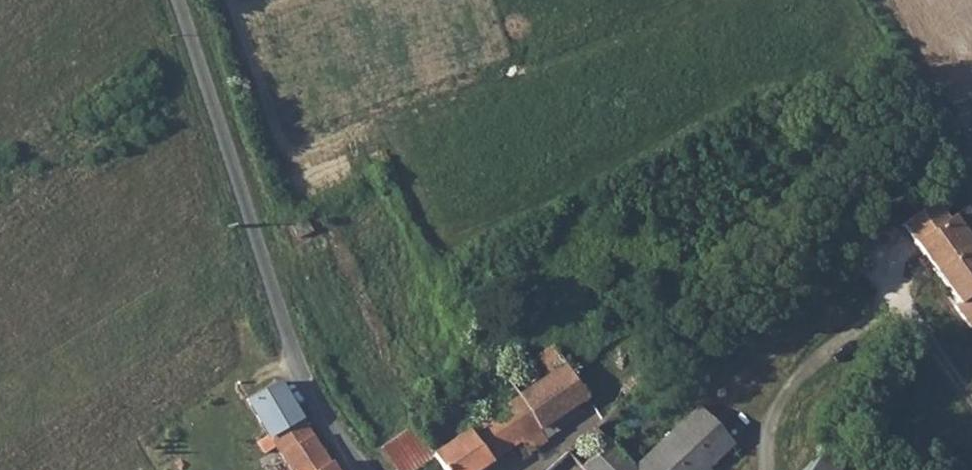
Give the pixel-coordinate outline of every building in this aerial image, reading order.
[(892,214),(901,226),(933,202),(924,191),(892,214)] [(933,202),(901,226),(914,244),(946,221),(933,202)] [(952,216),(971,243),(971,215),(966,206),(952,216)] [(971,246),(971,243),(952,216),(946,221),(914,244),(958,303),(954,306),(970,329),(971,328),(971,252),(969,248),(971,246)] [(948,290),(944,293),(954,306),(958,303),(948,290)] [(532,358),(505,377),(518,396),(564,363),(551,345),(532,358)] [(431,454),(443,469),(476,469),(520,442),(528,453),(547,441),(545,439),(591,405),(564,363),(518,396),(431,454)] [(277,382),(247,401),(256,416),(287,397),(277,382)] [(257,442),(265,454),(275,448),(290,469),(334,469),(312,435),(287,397),(256,416),(264,429),(268,436),(257,442)] [(581,467),(584,469),(705,469),(733,443),(699,407),(633,469),(606,441),(581,467)] [(395,469),(408,469),(431,454),(414,425),(380,448),(395,469)] [(818,458),(810,469),(835,469),(818,458)]
